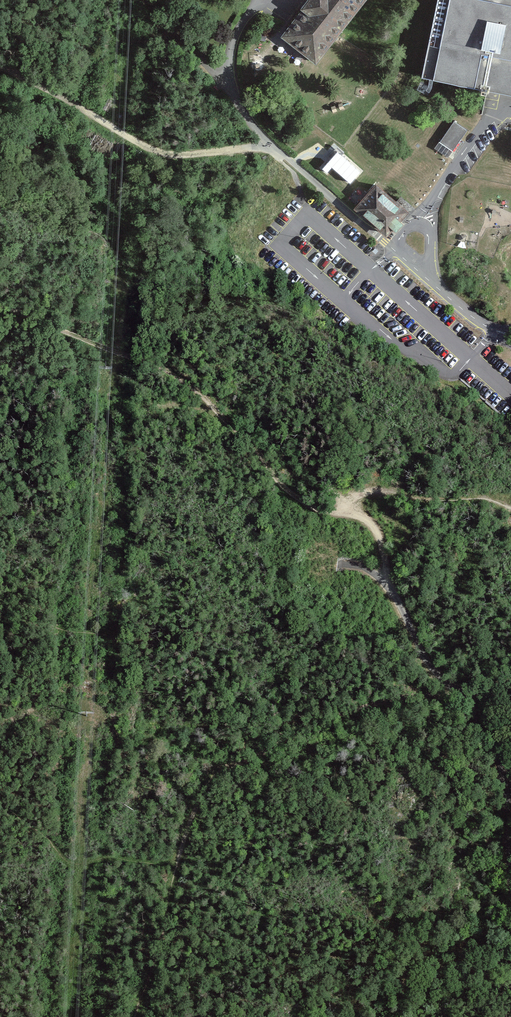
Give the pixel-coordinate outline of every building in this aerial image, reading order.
[(299,9),(302,11),(281,38),(316,65),(366,0),(307,0),(299,9)] [(422,78),(471,87),(472,83),(478,85),(477,90),(510,97),(510,0),(437,0),(422,78)] [(449,159),(467,132),(450,121),(433,148),(449,159)] [(390,239),(414,210),(398,197),(394,201),(369,180),(348,205),(390,239)]
